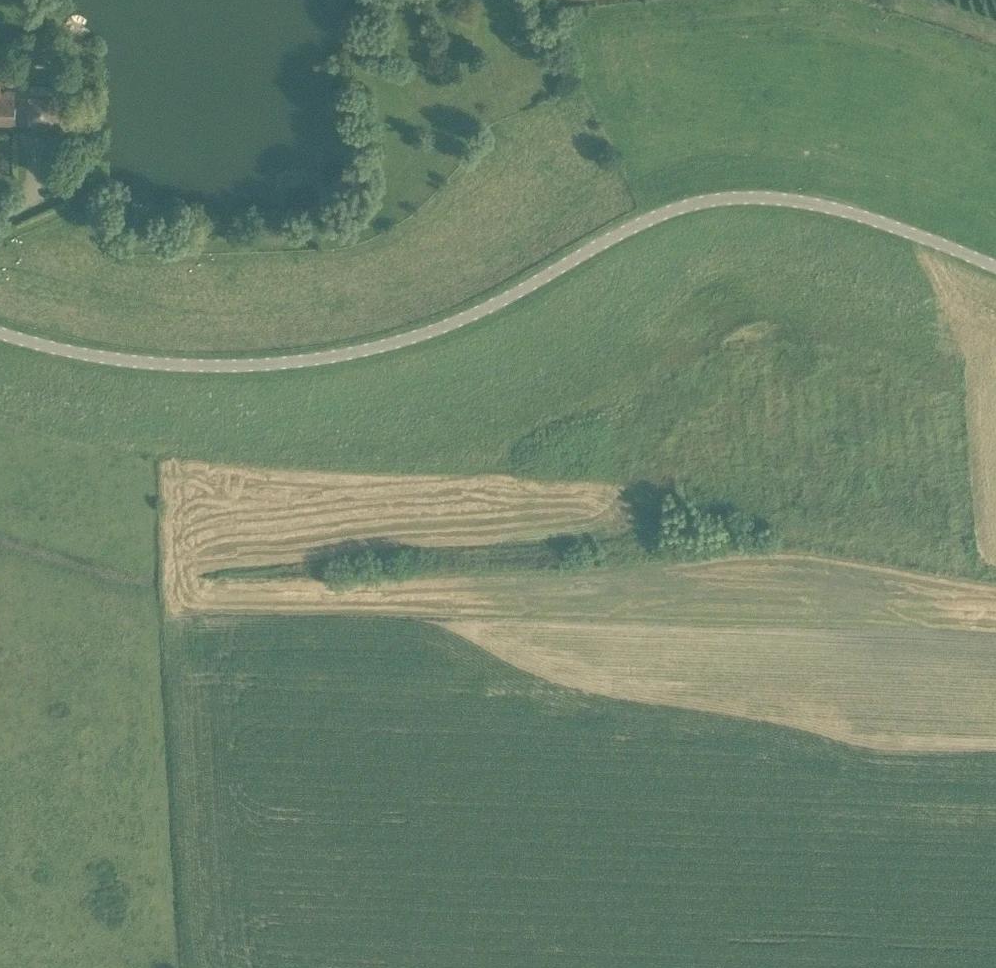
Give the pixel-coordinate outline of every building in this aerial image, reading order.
[(15,121),(16,91),(0,90),(1,66),(0,66),(0,121),(15,121)] [(31,96),(29,96),(28,120),(31,120),(31,133),(64,132),(63,84),(31,84),(31,96)]
